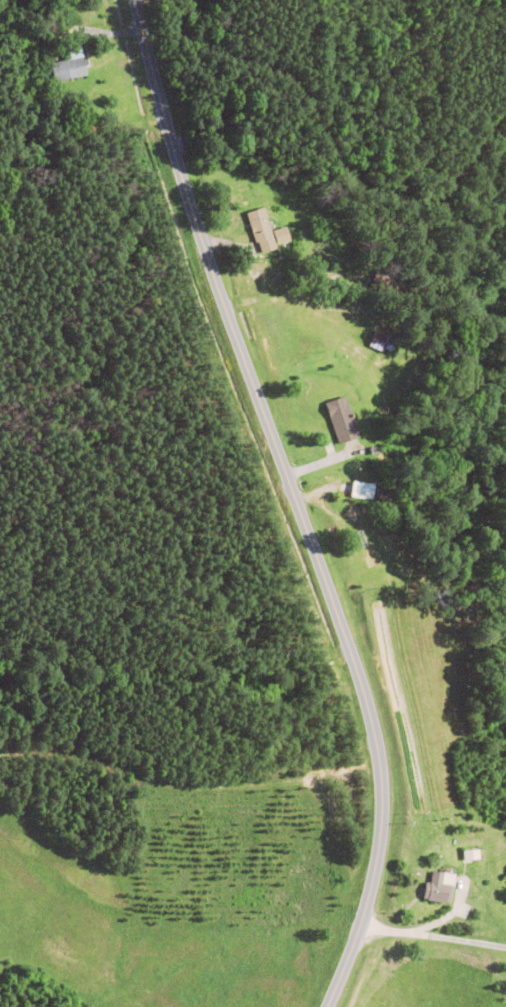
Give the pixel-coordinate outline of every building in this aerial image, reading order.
[(53,83),(86,76),(79,45),(62,48),(65,61),(49,64),(53,83)] [(246,212),(258,253),(291,244),(286,227),(270,231),(263,207),(246,212)] [(390,340),(377,331),(368,344),(380,353),(390,340)] [(322,404),(339,445),(358,437),(342,396),(322,404)] [(369,500),(371,484),(352,482),(351,498),(369,500)] [(424,900),(447,905),(453,876),(430,871),(424,900)]
